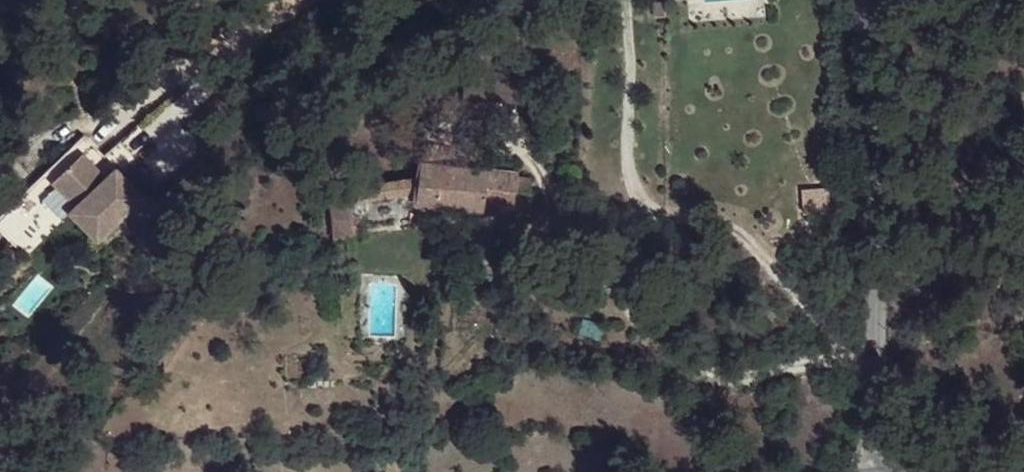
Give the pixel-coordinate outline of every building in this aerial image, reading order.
[(645,0),(645,15),(656,15),(656,0),(653,0),(645,0)] [(83,133),(25,189),(43,207),(8,240),(25,256),(69,211),(96,239),(142,196),(83,133)] [(415,190),(413,197),(512,215),(516,201),(517,194),(519,176),(454,164),(457,145),(426,139),(423,159),(422,159),(418,171),(415,190)] [(355,161),(351,181),(415,190),(418,171),(355,161)] [(517,194),(516,201),(512,215),(528,219),(532,196),(517,194)]
